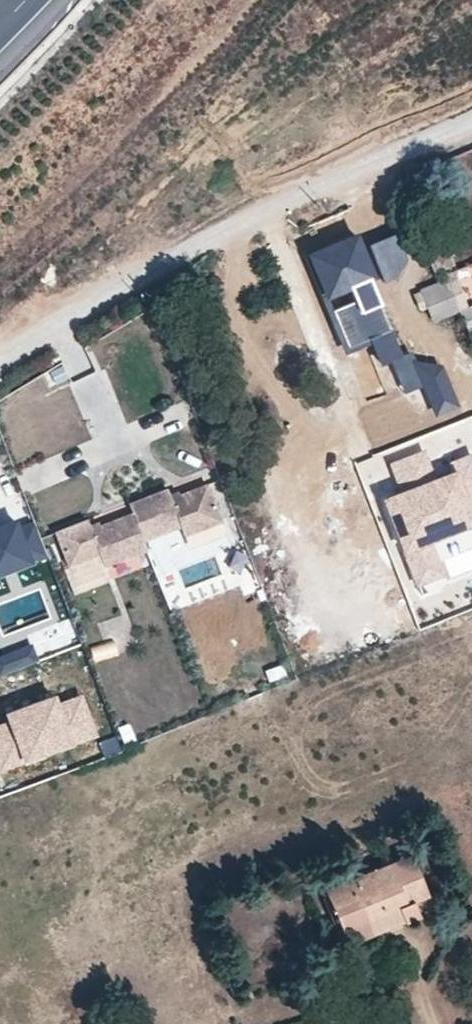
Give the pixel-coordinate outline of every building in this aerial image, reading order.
[(372,273),(354,231),(309,249),(326,292),(350,282),(356,297),(332,306),(346,342),(368,333),(379,362),(390,358),(403,391),(424,383),(435,410),(456,402),(441,364),(414,360),(412,355),(401,353),(375,288),(370,290),(365,276),(372,273)] [(394,275),(406,257),(396,232),(369,243),(384,280),(394,275)] [(467,305),(453,269),(435,276),(438,282),(413,292),(420,309),(427,306),(432,319),(467,305)] [(470,454),(448,462),(451,470),(430,478),(421,452),(389,463),(399,490),(382,496),(415,584),(439,575),(427,543),(471,525),(471,461),(470,454)] [(228,524),(213,484),(183,495),(182,492),(174,495),(172,489),(132,504),(135,513),(104,525),(102,522),(94,525),(91,520),(57,533),(70,568),(103,556),(108,569),(152,552),(148,542),(184,528),(188,540),(228,524)] [(33,523),(17,530),(14,521),(0,527),(0,574),(46,556),(33,523)] [(430,626),(457,614),(452,602),(424,614),(430,626)] [(0,653),(0,673),(38,658),(32,641),(0,653)] [(0,724),(0,767),(93,731),(78,693),(57,702),(54,695),(4,714),(7,721),(0,724)] [(330,894),(331,896),(344,930),(399,910),(404,922),(434,911),(409,856),(328,889),(330,894)] [(344,930),(331,896),(330,894),(323,897),(342,946),(404,922),(399,910),(344,930)]
